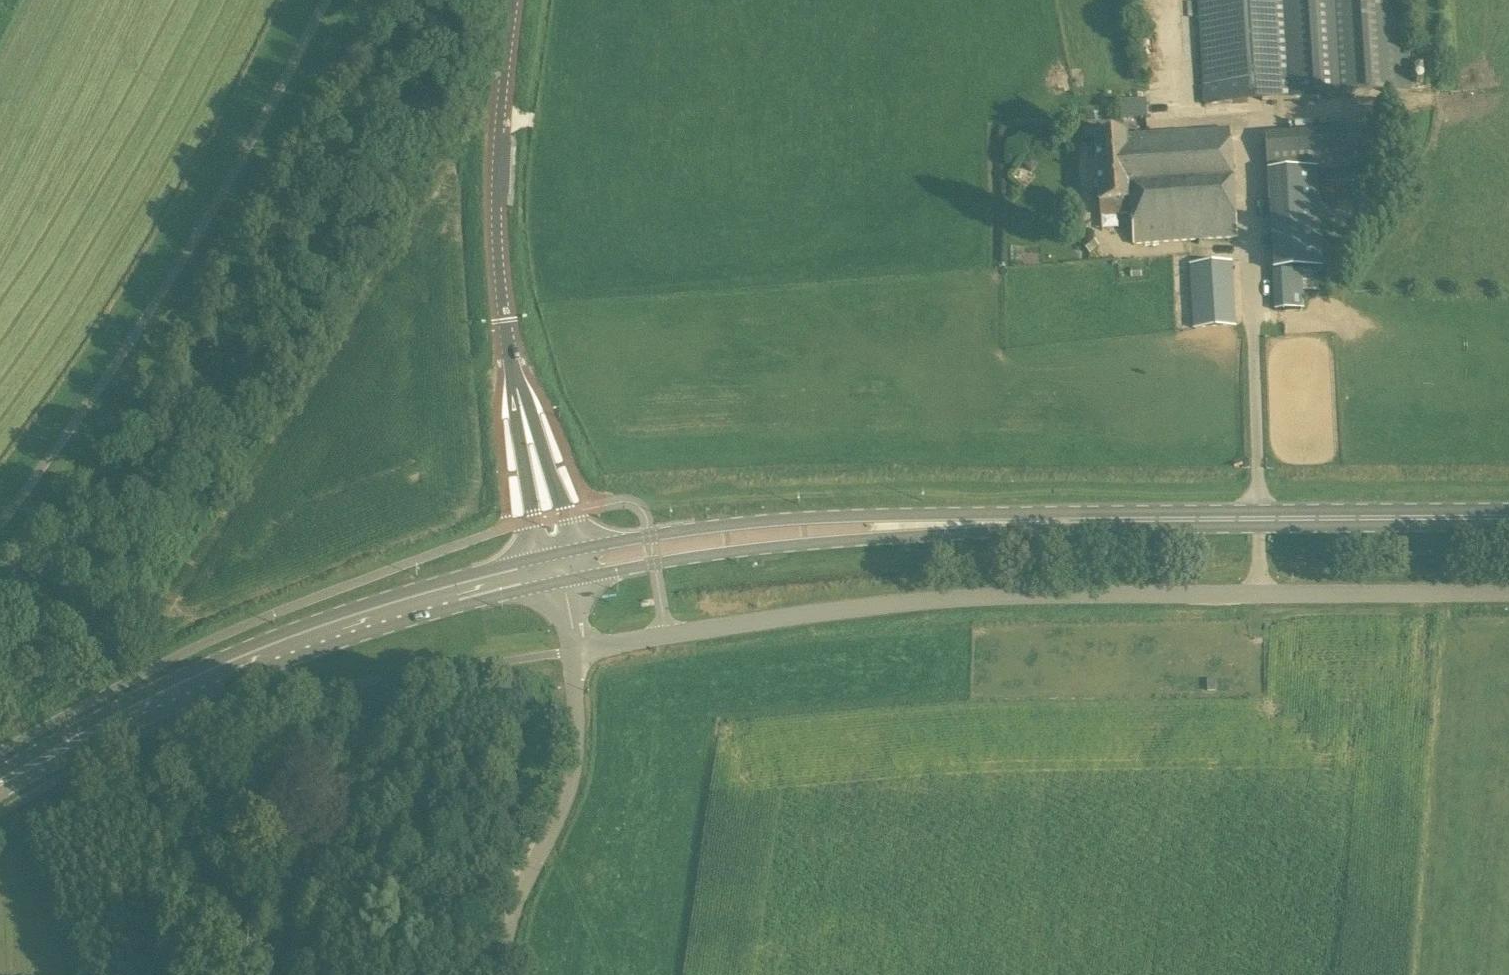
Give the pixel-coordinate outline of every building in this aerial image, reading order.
[(1205,104),(1305,97),(1408,90),(1402,0),(1198,0),(1205,104)] [(1434,42),(1432,24),(1424,25),(1423,25),(1425,43),(1427,43),(1434,42)] [(1146,117),(1145,99),(1120,101),(1121,118),(1146,117)] [(1371,130),(1265,137),(1267,171),(1308,169),(1373,165),(1371,130)] [(1135,246),(1236,239),(1230,132),(1127,138),(1127,136),(1096,138),(1100,204),(1133,202),(1135,246)] [(1030,172),(1037,165),(1030,158),(1023,166),(1030,172)] [(1308,169),(1267,171),(1273,271),(1313,268),(1313,252),(1302,253),(1301,242),(1312,241),(1308,169)] [(1097,245),(1090,237),(1082,245),(1089,253),(1097,245)] [(1193,330),(1236,327),(1231,262),(1189,264),(1193,330)] [(1313,268),(1273,271),(1270,271),(1273,311),(1303,309),(1302,291),(1316,291),(1316,269),(1313,268)]
